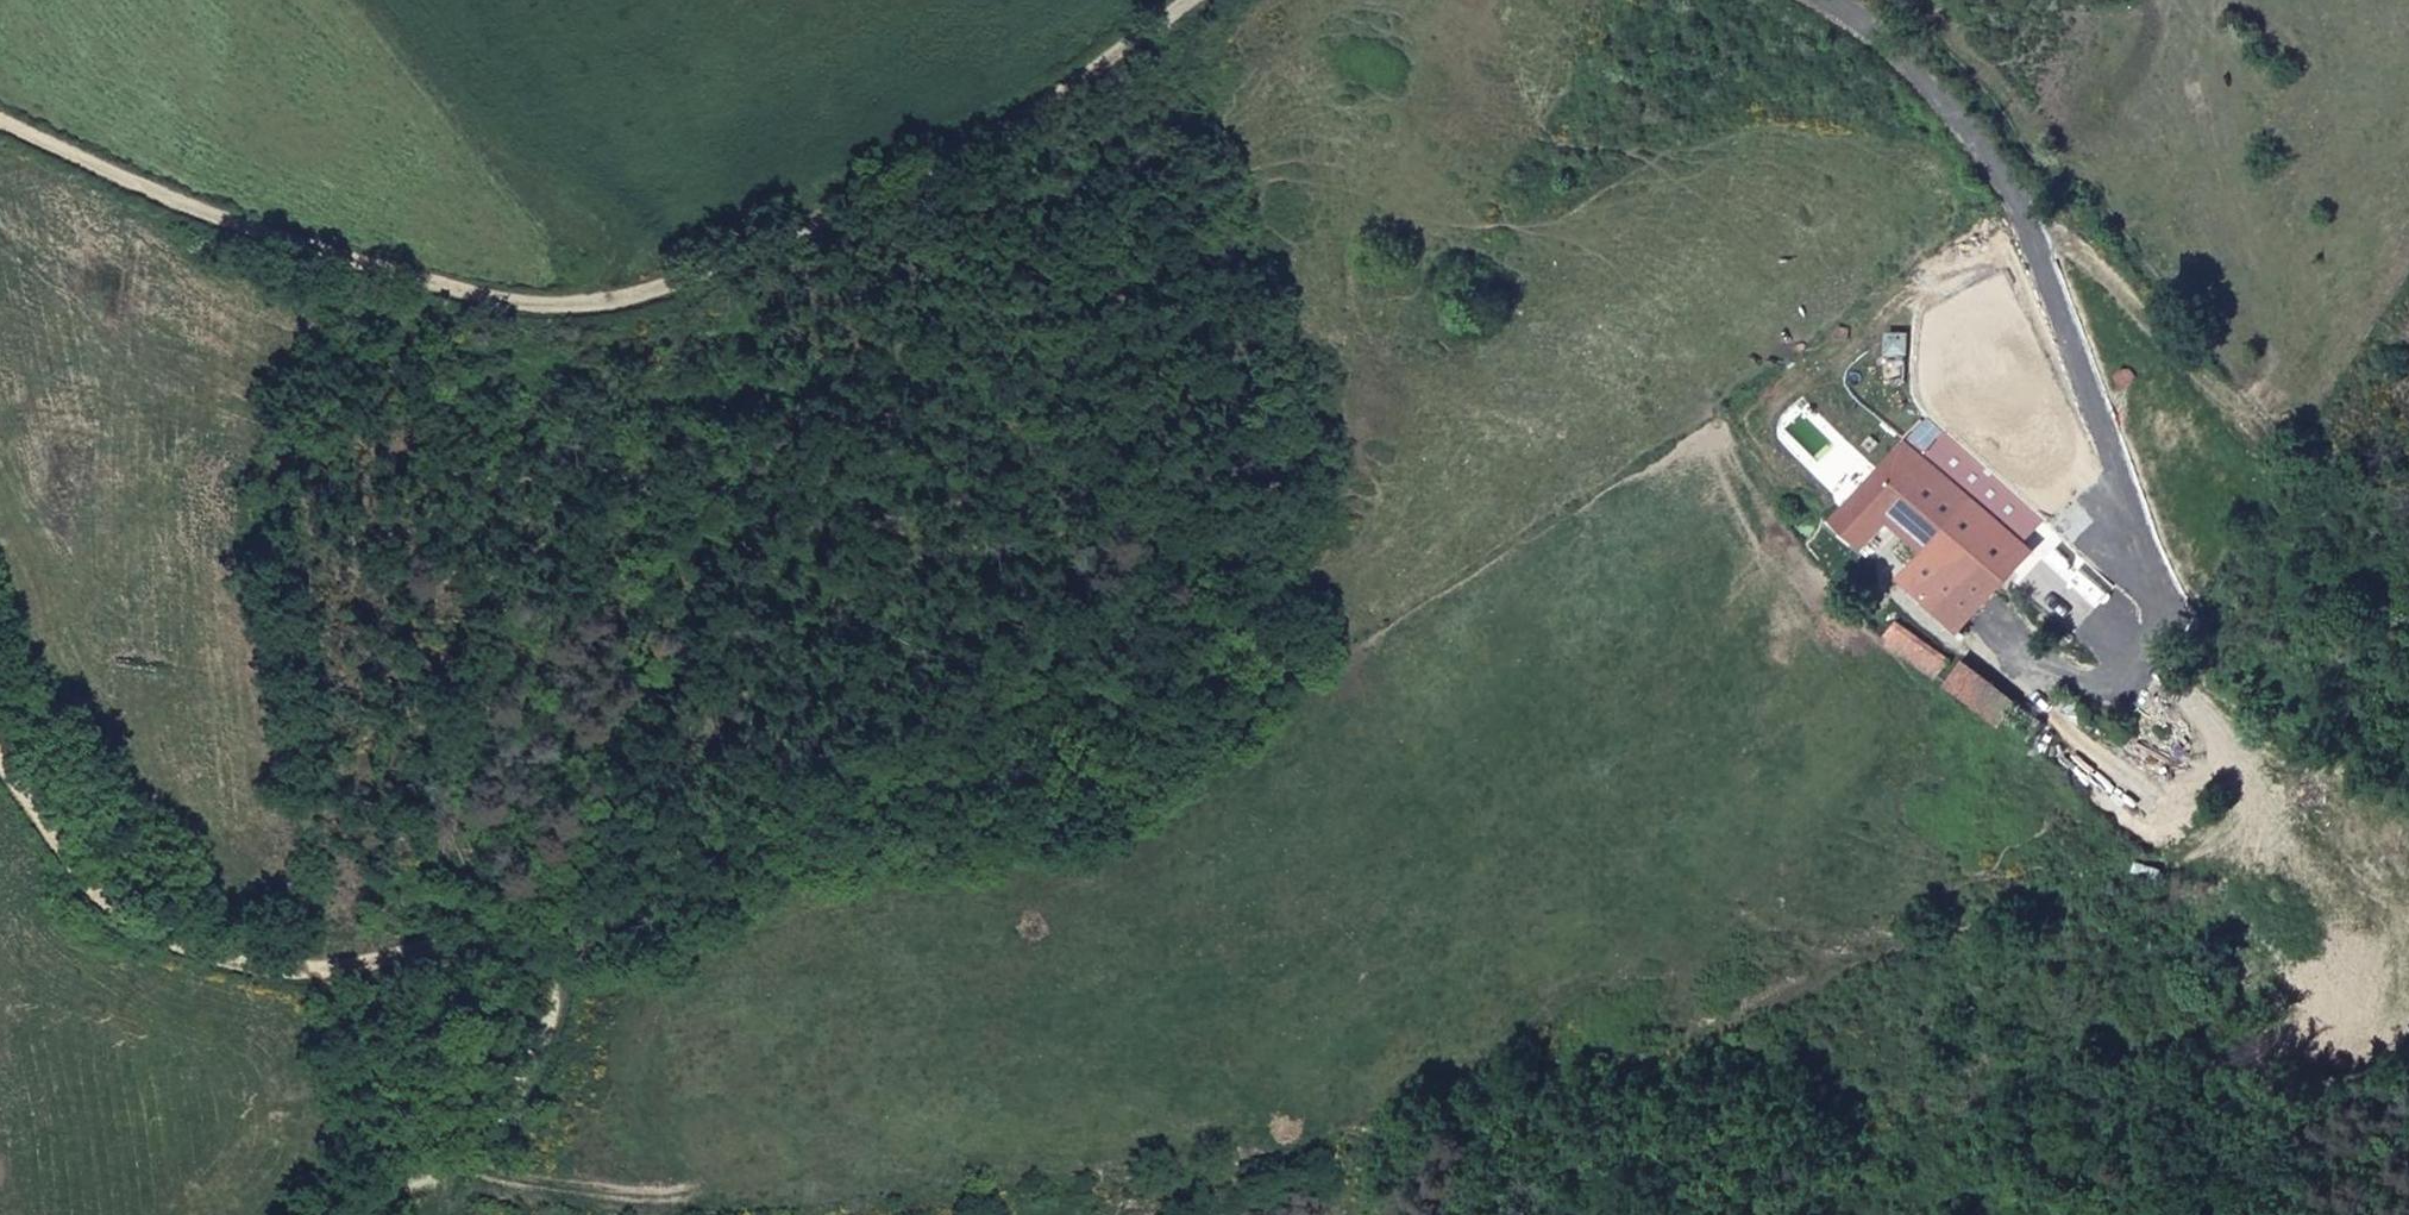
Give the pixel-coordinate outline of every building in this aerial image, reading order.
[(1923,450),(2027,538),(2047,515),(1945,427),(1923,450)] [(1923,450),(1908,438),(1858,491),(1843,477),(1831,491),(1844,504),(1839,511),(1874,542),(1898,518),(1927,545),(1902,572),(1964,627),(2037,547),(2027,538),(1923,450)] [(1885,635),(1937,674),(1949,660),(1897,621),(1885,635)] [(1948,682),(2025,740),(2045,716),(1970,656),(1948,682)]
